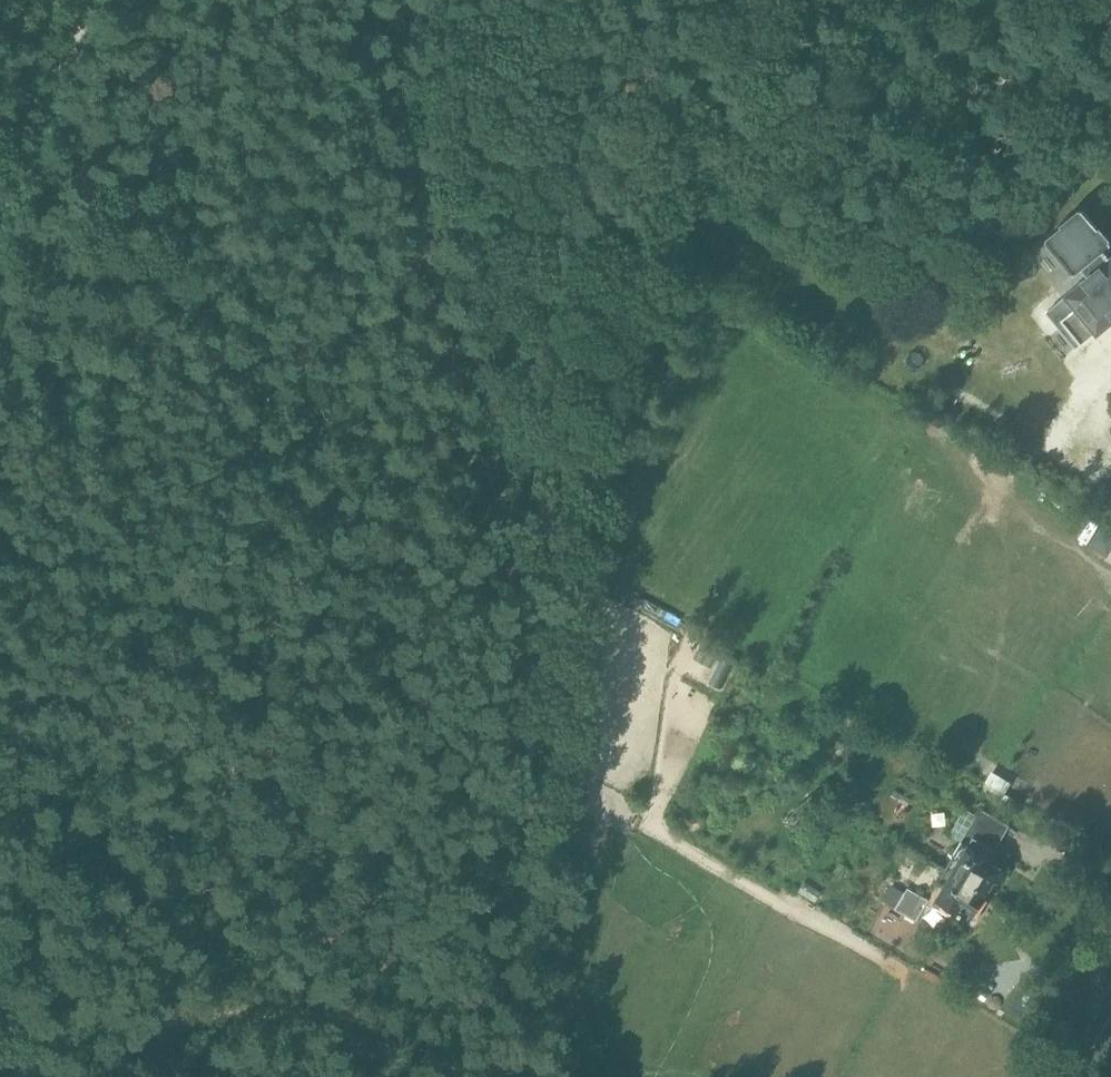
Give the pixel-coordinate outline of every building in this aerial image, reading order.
[(1048,312),(1061,328),(1066,323),(1083,344),(1110,321),(1110,245),(1109,242),(1110,240),(1101,229),(1101,228),(1098,229),(1083,210),(1049,238),(1077,273),(1084,267),(1085,268),(1092,276),(1086,281),(1048,312)] [(983,810),(979,816),(967,809),(952,836),(964,842),(955,858),(961,861),(955,872),(989,891),(996,879),(1003,883),(1011,871),(997,863),(999,860),(987,853),(991,846),(996,849),(1010,826),(983,810)] [(814,821),(809,815),(803,820),(794,828),(799,834),(814,821)] [(955,872),(939,900),(937,904),(953,913),(955,910),(962,914),(964,911),(974,917),(989,891),(955,872)] [(876,898),(895,909),(917,921),(929,900),(908,888),(905,893),(892,885),(889,889),(884,886),(876,898)]
